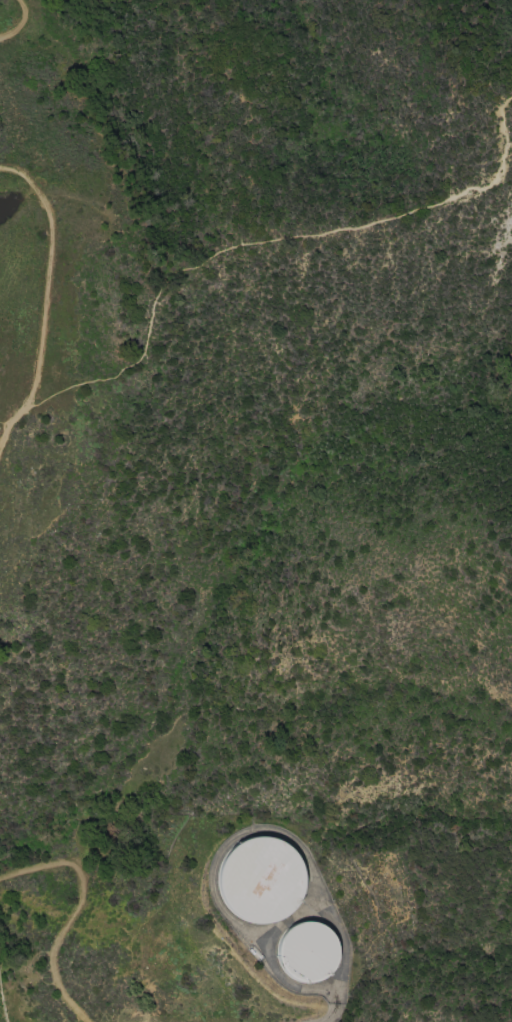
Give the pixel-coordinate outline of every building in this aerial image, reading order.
[(288,832),(214,851),(234,929),(308,909),(288,832)] [(324,919),(272,936),(285,975),(299,970),(303,984),(341,972),(324,919)]
